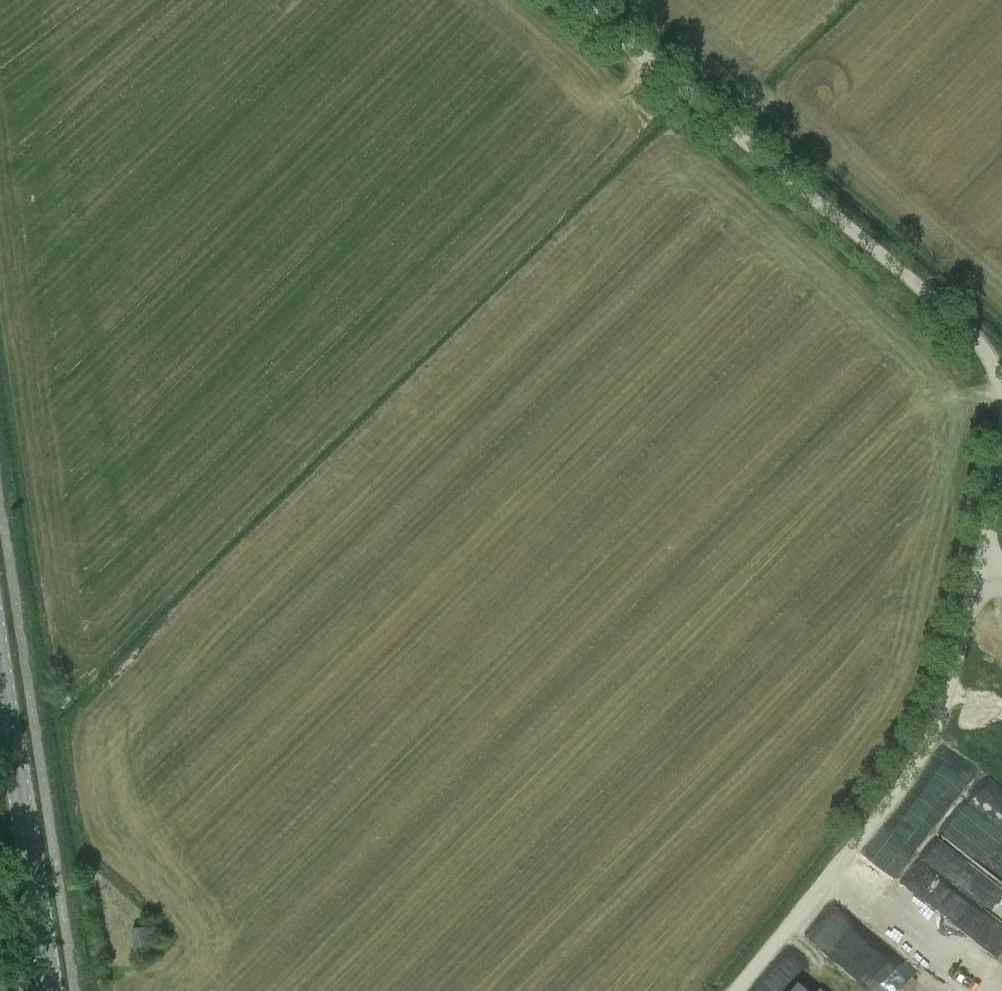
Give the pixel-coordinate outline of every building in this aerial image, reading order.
[(973,854),(993,817),(968,803),(947,840),(973,854)] [(1001,917),(1001,884),(933,838),(918,860),(1001,917)] [(151,950),(147,926),(131,928),(135,952),(151,950)] [(790,990),(809,990),(798,982),(790,990)]
